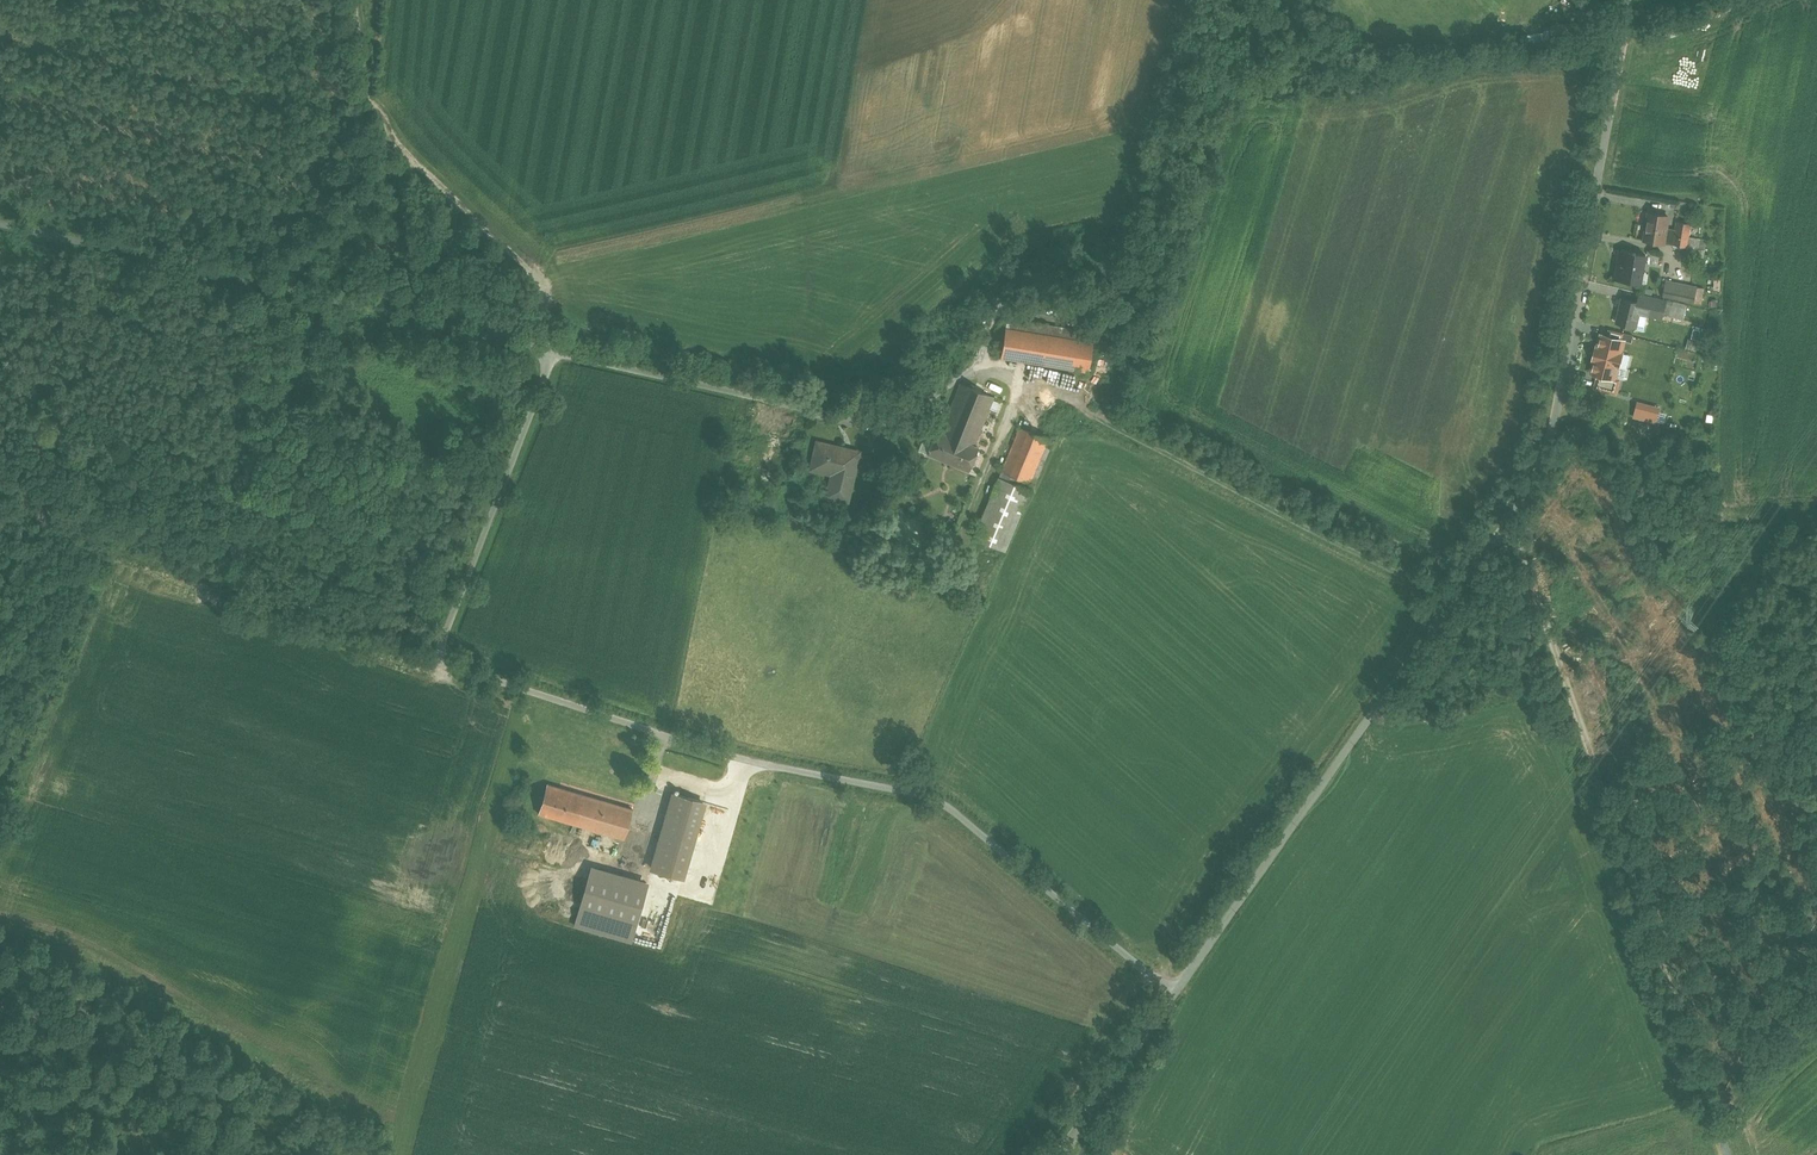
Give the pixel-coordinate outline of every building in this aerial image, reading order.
[(1575,28),(1551,30),(1552,40),(1575,38),(1575,28)] [(1650,214),(1645,240),(1664,243),(1667,228),(1669,217),(1650,214)] [(1676,229),(1674,245),(1687,247),(1689,236),(1691,224),(1678,221),(1676,229)] [(1676,229),(1667,228),(1664,243),(1674,245),(1676,229)] [(1700,238),(1689,236),(1687,247),(1698,249),(1700,238)] [(1646,255),(1623,251),(1620,268),(1618,268),(1616,280),(1641,284),(1646,255)] [(1698,288),(1666,282),(1663,297),(1694,304),(1698,288)] [(1666,301),(1646,295),(1644,304),(1651,306),(1652,301),(1665,304),(1666,301)] [(1623,299),(1617,323),(1636,327),(1642,304),(1623,299)] [(1665,304),(1652,301),(1651,306),(1650,312),(1676,318),(1676,317),(1678,308),(1665,305),(1665,304)] [(1094,332),(1007,319),(1001,357),(1088,371),(1094,332)] [(1631,346),(1612,341),(1603,376),(1623,381),(1624,374),(1649,380),(1651,372),(1652,366),(1628,360),(1631,346)] [(994,397),(961,384),(941,432),(974,446),(994,397)] [(1052,441),(1020,427),(1002,471),(1029,482),(1034,484),(1052,441)] [(941,432),(937,430),(927,453),(969,470),(978,447),(974,446),(941,432)] [(858,452),(818,443),(812,468),(813,468),(814,465),(837,470),(833,488),(830,488),(828,495),(846,500),(851,477),(852,478),(858,452)] [(873,456),(861,453),(857,468),(869,471),(873,456)] [(1029,482),(1002,471),(973,538),(1004,551),(1030,490),(1026,489),(1029,482)] [(585,795),(547,784),(539,814),(576,825),(585,795)] [(652,867),(653,867),(682,876),(703,802),(673,794),(652,867)] [(633,810),(585,795),(576,825),(616,837),(624,839),(633,810)] [(624,839),(616,837),(613,845),(621,847),(624,839)] [(652,867),(604,852),(599,870),(647,885),(653,867),(652,867)]
